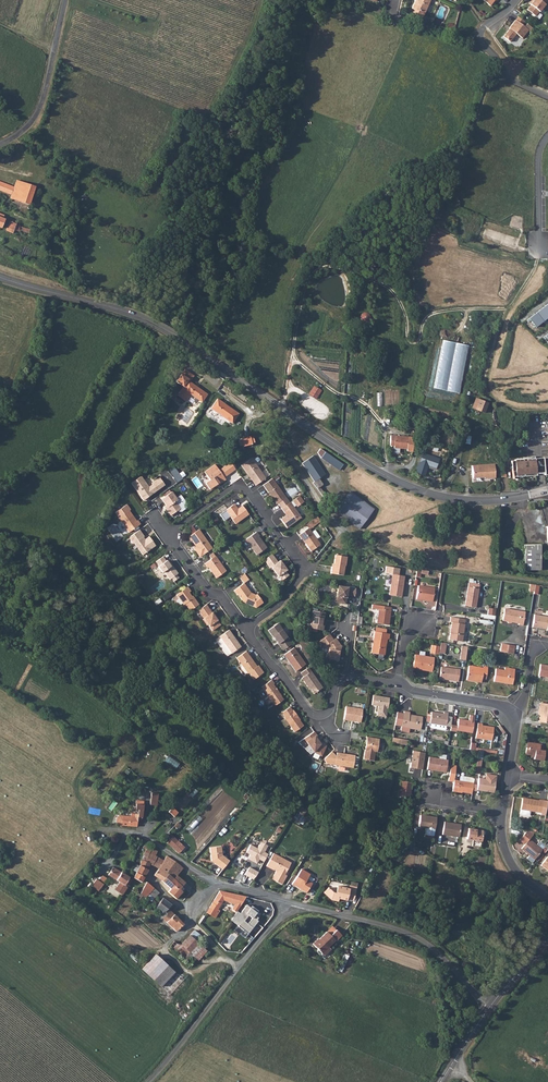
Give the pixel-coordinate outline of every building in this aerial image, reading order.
[(415,9),(414,12),(414,13),(422,16),(429,0),(413,0),(410,7),(412,8),(415,9)] [(530,3),(527,8),(535,14),(538,10),(539,10),(545,3),(544,2),(546,0),(532,0),(530,3)] [(515,19),(522,24),(524,21),(518,15),(515,19)] [(528,29),(522,24),(515,19),(509,26),(510,27),(504,35),(510,40),(517,32),(522,37),(528,29)] [(29,204),(36,186),(16,179),(14,186),(0,181),(0,190),(11,194),(10,198),(29,204)] [(28,233),(30,228),(16,224),(16,223),(10,221),(6,230),(12,233),(14,229),(18,231),(18,230),(28,233)] [(537,313),(543,321),(547,318),(547,306),(547,305),(537,313)] [(367,322),(371,316),(364,312),(360,318),(367,322)] [(537,313),(529,319),(536,327),(543,321),(537,313)] [(529,319),(527,320),(534,329),(536,327),(529,319)] [(468,346),(444,340),(434,387),(458,393),(468,346)] [(177,396),(184,401),(189,394),(202,403),(207,395),(190,383),(194,377),(184,371),(176,382),(183,387),(177,396)] [(308,394),(316,399),(322,391),(314,385),(308,394)] [(475,397),(470,408),(483,414),(487,403),(475,397)] [(233,423),(239,413),(218,398),(211,408),(233,423)] [(414,428),(415,416),(406,415),(406,427),(414,428)] [(464,435),(462,442),(470,444),(472,436),(464,435)] [(408,441),(408,437),(390,436),(389,445),(393,446),(393,448),(406,449),(406,452),(412,452),(412,441),(408,441)] [(259,445),(259,443),(258,438),(258,437),(248,438),(248,440),(246,440),(246,442),(247,446),(249,445),(250,446),(259,445)] [(325,452),(321,457),(339,470),(343,464),(325,452)] [(421,453),(414,474),(424,477),(427,467),(435,468),(439,458),(421,453)] [(313,455),(302,463),(314,481),(319,478),(326,474),(313,455)] [(266,477),(251,457),(241,464),(256,484),(266,477)] [(539,458),(532,459),(532,461),(528,461),(528,459),(516,460),(516,461),(514,461),(512,461),(514,477),(540,476),(547,475),(547,457),(539,458)] [(226,466),(231,473),(236,469),(231,462),(226,466)] [(493,462),(471,465),(472,477),(472,481),(495,478),(494,475),(493,462)] [(224,477),(231,473),(226,466),(219,470),(215,464),(204,472),(210,480),(205,483),(210,489),(215,485),(219,483),(220,484),(226,480),(224,477)] [(141,475),(131,482),(141,497),(143,495),(145,495),(147,498),(165,485),(159,477),(151,483),(152,484),(148,486),(141,475)] [(273,478),(263,485),(277,503),(278,503),(286,497),(273,478)] [(319,478),(314,481),(313,483),(317,488),(323,484),(319,478)] [(171,491),(161,498),(167,507),(165,508),(170,515),(180,507),(175,501),(177,499),(171,491)] [(359,529),(374,509),(350,491),(335,511),(359,529)] [(290,503),(281,509),(284,513),(286,512),(288,514),(286,515),(281,519),(287,528),(301,517),(295,509),(304,502),(300,496),(290,503)] [(286,497),(278,503),(281,509),(290,503),(286,497)] [(233,503),(226,509),(236,522),(249,512),(243,503),(237,508),(233,503)] [(128,532),(140,523),(137,520),(136,520),(130,511),(131,510),(126,504),(115,512),(128,532)] [(322,542),(310,526),(300,533),(303,537),(304,537),(304,536),(308,541),(307,542),(313,549),(322,542)] [(144,536),(139,530),(128,538),(132,543),(134,543),(142,555),(155,545),(149,536),(143,540),(142,538),(144,536)] [(211,548),(198,530),(187,538),(190,541),(191,540),(193,545),(195,545),(196,546),(193,548),(199,557),(211,548)] [(258,536),(255,532),(244,540),(255,555),(265,548),(257,536),(258,536)] [(539,542),(526,542),(525,567),(539,567),(539,542)] [(279,562),(274,555),(266,561),(271,568),(272,567),(282,580),(289,575),(286,571),(288,570),(281,560),(279,562)] [(346,558),(334,556),(332,568),(331,568),(330,574),(342,576),(344,567),(346,558)] [(224,572),(214,557),(203,564),(206,568),(207,567),(209,570),(210,571),(211,572),(211,573),(215,579),(224,572)] [(165,562),(162,558),(155,563),(158,567),(157,568),(161,574),(163,573),(169,581),(171,579),(173,582),(178,579),(176,576),(177,575),(171,566),(170,567),(166,561),(165,562)] [(385,573),(393,574),(399,575),(401,569),(386,566),(385,573)] [(243,584),(233,591),(236,596),(237,595),(242,603),(256,608),(263,602),(257,594),(255,595),(249,594),(248,592),(249,592),(243,584),(248,580),(244,574),(238,578),(243,584)] [(402,597),(405,576),(399,575),(393,574),(390,595),(402,597)] [(476,609),(479,586),(469,584),(465,607),(476,609)] [(527,593),(536,594),(537,586),(529,584),(527,593)] [(354,598),(355,590),(339,587),(337,597),(336,597),(335,604),(346,605),(348,596),(354,598)] [(419,587),(417,601),(433,603),(435,590),(419,587)] [(190,593),(187,588),(176,597),(183,607),(185,605),(190,612),(199,606),(194,599),(193,600),(189,594),(190,593)] [(208,626),(212,632),(220,626),(217,622),(215,619),(216,618),(213,613),(212,614),(205,606),(197,611),(203,620),(202,621),(207,627),(208,626)] [(389,627),(392,610),(373,607),(373,611),(379,612),(377,625),(389,627)] [(525,613),(505,610),(503,622),(507,622),(508,623),(509,624),(510,624),(511,624),(512,623),(519,624),(519,626),(523,626),(525,613)] [(312,611),(309,629),(322,631),(323,626),(322,626),(324,613),(312,611)] [(535,615),(533,628),(547,630),(547,631),(547,617),(535,615)] [(462,643),(465,621),(450,619),(449,624),(451,624),(449,641),(462,643)] [(268,632),(278,645),(283,651),(292,645),(287,638),(277,624),(268,632)] [(229,631),(220,638),(232,655),(241,648),(229,631)] [(391,636),(387,635),(376,633),(372,655),(386,657),(388,641),(390,641),(391,636)] [(329,635),(318,642),(323,649),(325,647),(328,650),(327,657),(329,660),(338,661),(341,646),(335,639),(333,640),(329,635)] [(500,653),(514,655),(515,647),(502,645),(500,653)] [(439,654),(440,648),(433,646),(432,654),(439,655),(439,654)] [(284,656),(296,673),(306,665),(294,649),(284,656)] [(246,653),(237,660),(239,664),(240,663),(242,665),(241,666),(248,675),(249,674),(254,681),(264,674),(258,667),(257,668),(256,668),(253,665),(254,663),(246,653)] [(432,673),(434,659),(415,656),(413,670),(432,673)] [(540,665),(538,676),(547,678),(547,666),(540,665)] [(484,669),(469,667),(467,681),(475,682),(476,680),(482,681),(482,679),(486,679),(488,668),(484,667),(484,669)] [(309,668),(301,674),(304,678),(302,679),(308,687),(309,687),(311,689),(315,694),(324,687),(309,668)] [(459,682),(460,671),(442,668),(440,679),(459,682)] [(505,668),(505,671),(496,670),(494,682),(505,684),(505,683),(513,684),(515,669),(505,668)] [(262,688),(273,704),(282,697),(274,686),(275,685),(272,681),(262,688)] [(269,707),(273,704),(262,688),(258,692),(269,707)] [(389,699),(373,697),(372,706),(378,707),(377,717),(386,718),(389,699)] [(539,708),(540,708),(539,715),(538,723),(547,724),(547,705),(539,703),(539,708)] [(284,718),(295,733),(304,727),(299,719),(294,711),(293,712),(290,708),(283,714),(285,717),(284,718)] [(346,708),(344,721),(361,724),(363,711),(346,708)] [(405,714),(403,727),(411,728),(422,730),(424,718),(411,716),(412,713),(406,712),(405,714)] [(397,713),(396,726),(403,727),(405,714),(397,713)] [(446,713),(446,715),(433,713),(432,724),(439,726),(439,729),(448,730),(450,714),(446,713)] [(458,733),(459,732),(474,734),(476,721),(477,717),(471,716),(471,722),(460,721),(459,727),(453,726),(452,732),(458,733)] [(484,727),(484,725),(480,724),(478,739),(494,742),(496,729),(484,727)] [(318,737),(315,732),(304,740),(314,754),(325,756),(328,745),(322,744),(317,738),(318,737)] [(380,740),(367,738),(366,743),(367,743),(364,760),(375,762),(376,753),(378,753),(380,740)] [(541,744),(529,742),(529,748),(527,748),(526,755),(535,756),(535,759),(544,760),(546,750),(540,750),(541,744)] [(412,750),(410,767),(422,769),(425,752),(412,750)] [(324,760),(327,765),(354,769),(355,766),(356,758),(356,757),(338,754),(337,757),(332,752),(324,760)] [(439,753),(438,758),(429,756),(427,769),(444,771),(445,764),(447,764),(447,759),(445,759),(445,754),(439,753)] [(454,779),(455,769),(450,769),(448,781),(452,782),(451,790),(457,791),(457,790),(472,792),(472,789),(473,783),(473,782),(459,780),(454,779)] [(494,790),(495,780),(484,778),(478,777),(477,783),(476,789),(486,790),(487,789),(494,790)] [(410,791),(412,782),(400,780),(397,796),(408,798),(409,791),(410,791)] [(157,806),(158,793),(150,792),(149,805),(157,806)] [(541,801),(524,799),(521,814),(531,816),(532,811),(544,813),(545,801),(541,800),(541,801)] [(120,825),(121,825),(134,826),(137,827),(137,820),(139,820),(140,817),(142,817),(143,805),(135,804),(135,814),(131,814),(131,816),(121,816),(118,818),(118,823),(120,825)] [(433,835),(436,816),(420,814),(418,825),(426,826),(425,833),(433,835)] [(453,822),(444,821),(442,834),(459,836),(460,825),(452,824),(453,822)] [(480,846),(483,830),(468,827),(466,838),(473,839),(472,845),(480,846)] [(532,839),(535,834),(531,831),(529,831),(523,840),(528,844),(524,849),(538,859),(545,849),(532,839)] [(172,847),(178,841),(173,836),(167,843),(172,847)] [(185,847),(178,841),(172,847),(179,854),(185,847)] [(152,848),(146,844),(144,847),(146,849),(144,855),(147,857),(145,861),(139,858),(137,862),(140,864),(139,866),(136,864),(133,870),(136,872),(133,877),(141,882),(148,870),(150,864),(152,865),(156,857),(155,857),(149,853),(152,848)] [(258,845),(257,848),(250,844),(246,852),(250,854),(247,858),(256,863),(258,859),(263,862),(268,854),(264,852),(266,849),(258,845)] [(212,861),(222,869),(229,861),(222,855),(222,846),(210,847),(212,861)] [(158,851),(152,848),(149,853),(155,857),(158,851)] [(291,863),(273,853),(266,866),(274,870),(274,869),(275,868),(277,869),(276,871),(272,879),(282,884),(287,876),(285,875),(291,863)] [(547,870),(547,857),(546,855),(539,865),(546,870),(547,869),(547,870)] [(154,875),(161,880),(167,873),(176,862),(167,856),(164,861),(159,869),(159,870),(158,869),(154,875)] [(164,861),(156,857),(152,865),(157,867),(159,869),(164,861)] [(183,869),(176,862),(167,873),(174,879),(177,875),(183,869)] [(244,874),(253,879),(258,872),(249,867),(244,874)] [(124,892),(127,887),(125,886),(129,879),(130,878),(114,868),(109,876),(119,882),(117,887),(124,892)] [(310,874),(301,869),(292,884),(306,893),(312,883),(306,880),(310,874)] [(180,889),(185,882),(177,875),(174,879),(167,873),(161,880),(170,889),(168,891),(176,899),(182,891),(180,889)] [(97,879),(92,886),(98,891),(103,884),(97,879)] [(147,882),(140,894),(145,898),(147,896),(148,894),(154,888),(147,882)] [(350,890),(350,889),(338,887),(336,893),(333,893),(328,888),(324,893),(331,899),(339,901),(339,899),(348,901),(348,900),(354,901),(357,892),(350,890)] [(148,894),(152,897),(155,894),(156,895),(158,892),(154,888),(148,894)] [(225,897),(217,896),(214,900),(215,900),(214,903),(212,902),(209,907),(216,911),(217,910),(223,900),(235,904),(240,906),(246,897),(226,892),(225,897)] [(134,900),(141,904),(145,898),(140,894),(138,893),(134,900)] [(171,904),(163,898),(157,905),(155,907),(161,913),(163,911),(164,911),(168,908),(171,904)] [(240,906),(235,904),(231,910),(236,913),(237,911),(240,906)] [(258,911),(252,906),(250,908),(246,905),(240,914),(237,911),(236,913),(231,921),(237,925),(247,934),(257,921),(256,919),(257,918),(254,916),(258,911)] [(219,911),(217,910),(216,911),(209,907),(206,912),(215,917),(219,911)] [(183,924),(168,908),(164,911),(163,911),(161,913),(159,915),(176,931),(183,924)] [(329,935),(335,930),(332,926),(326,932),(329,935)] [(194,930),(190,935),(198,943),(203,938),(194,930)] [(335,930),(329,935),(326,932),(318,940),(316,938),(311,943),(320,953),(327,946),(333,940),(334,941),(340,936),(335,930)] [(190,935),(181,944),(195,958),(198,960),(207,951),(198,943),(190,935)] [(174,941),(170,946),(190,964),(195,958),(181,944),(177,943),(174,941)] [(327,946),(320,953),(323,956),(330,949),(327,946)] [(142,969),(161,987),(174,972),(156,954),(142,969)]
